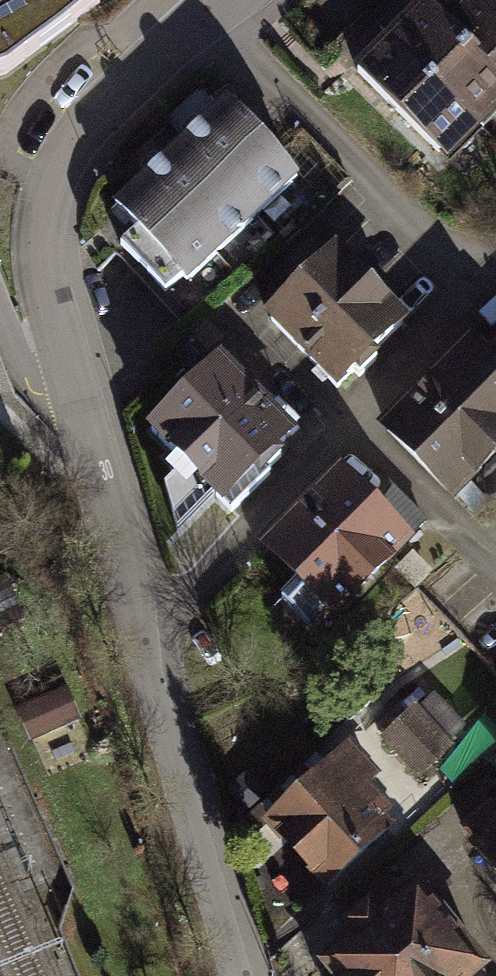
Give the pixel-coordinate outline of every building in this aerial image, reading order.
[(33,62),(100,0),(0,0),(0,74),(33,62)] [(346,68),(444,167),(495,115),(495,0),(454,0),(450,3),(447,0),(416,0),(409,7),(369,46),(346,68)] [(145,176),(120,199),(155,238),(191,278),(302,180),(231,100),(203,125),(145,176)] [(400,312),(339,243),(273,301),(334,370),(400,312)] [(460,334),(378,419),(450,489),(495,441),(495,368),(460,334)] [(284,418),(215,356),(149,430),(218,491),(284,418)] [(411,525),(344,461),(305,502),(270,539),(337,603),(411,525)] [(5,573),(0,576),(0,612),(20,602),(5,573)] [(80,717),(67,688),(22,707),(34,737),(80,717)] [(422,775),(455,744),(414,701),(381,732),(422,775)] [(388,802),(331,741),(262,805),(319,866),(388,802)] [(467,851),(495,886),(495,806),(495,807),(491,803),(459,829),(473,846),(467,851)] [(328,964),(337,975),(481,975),(482,975),(427,896),(328,964)]
